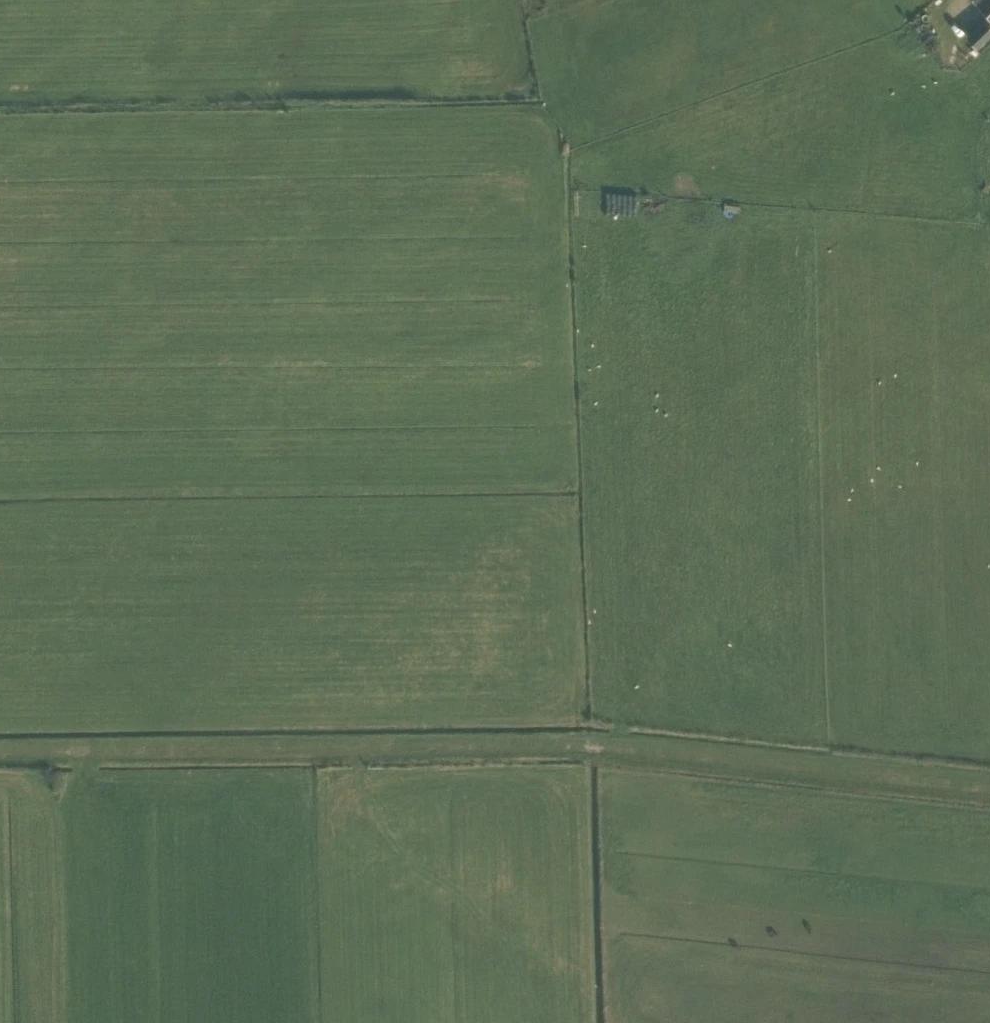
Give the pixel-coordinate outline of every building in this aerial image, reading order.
[(989,17),(989,0),(974,0),(989,17)] [(977,46),(989,34),(989,25),(984,19),(967,35),(977,46)]
